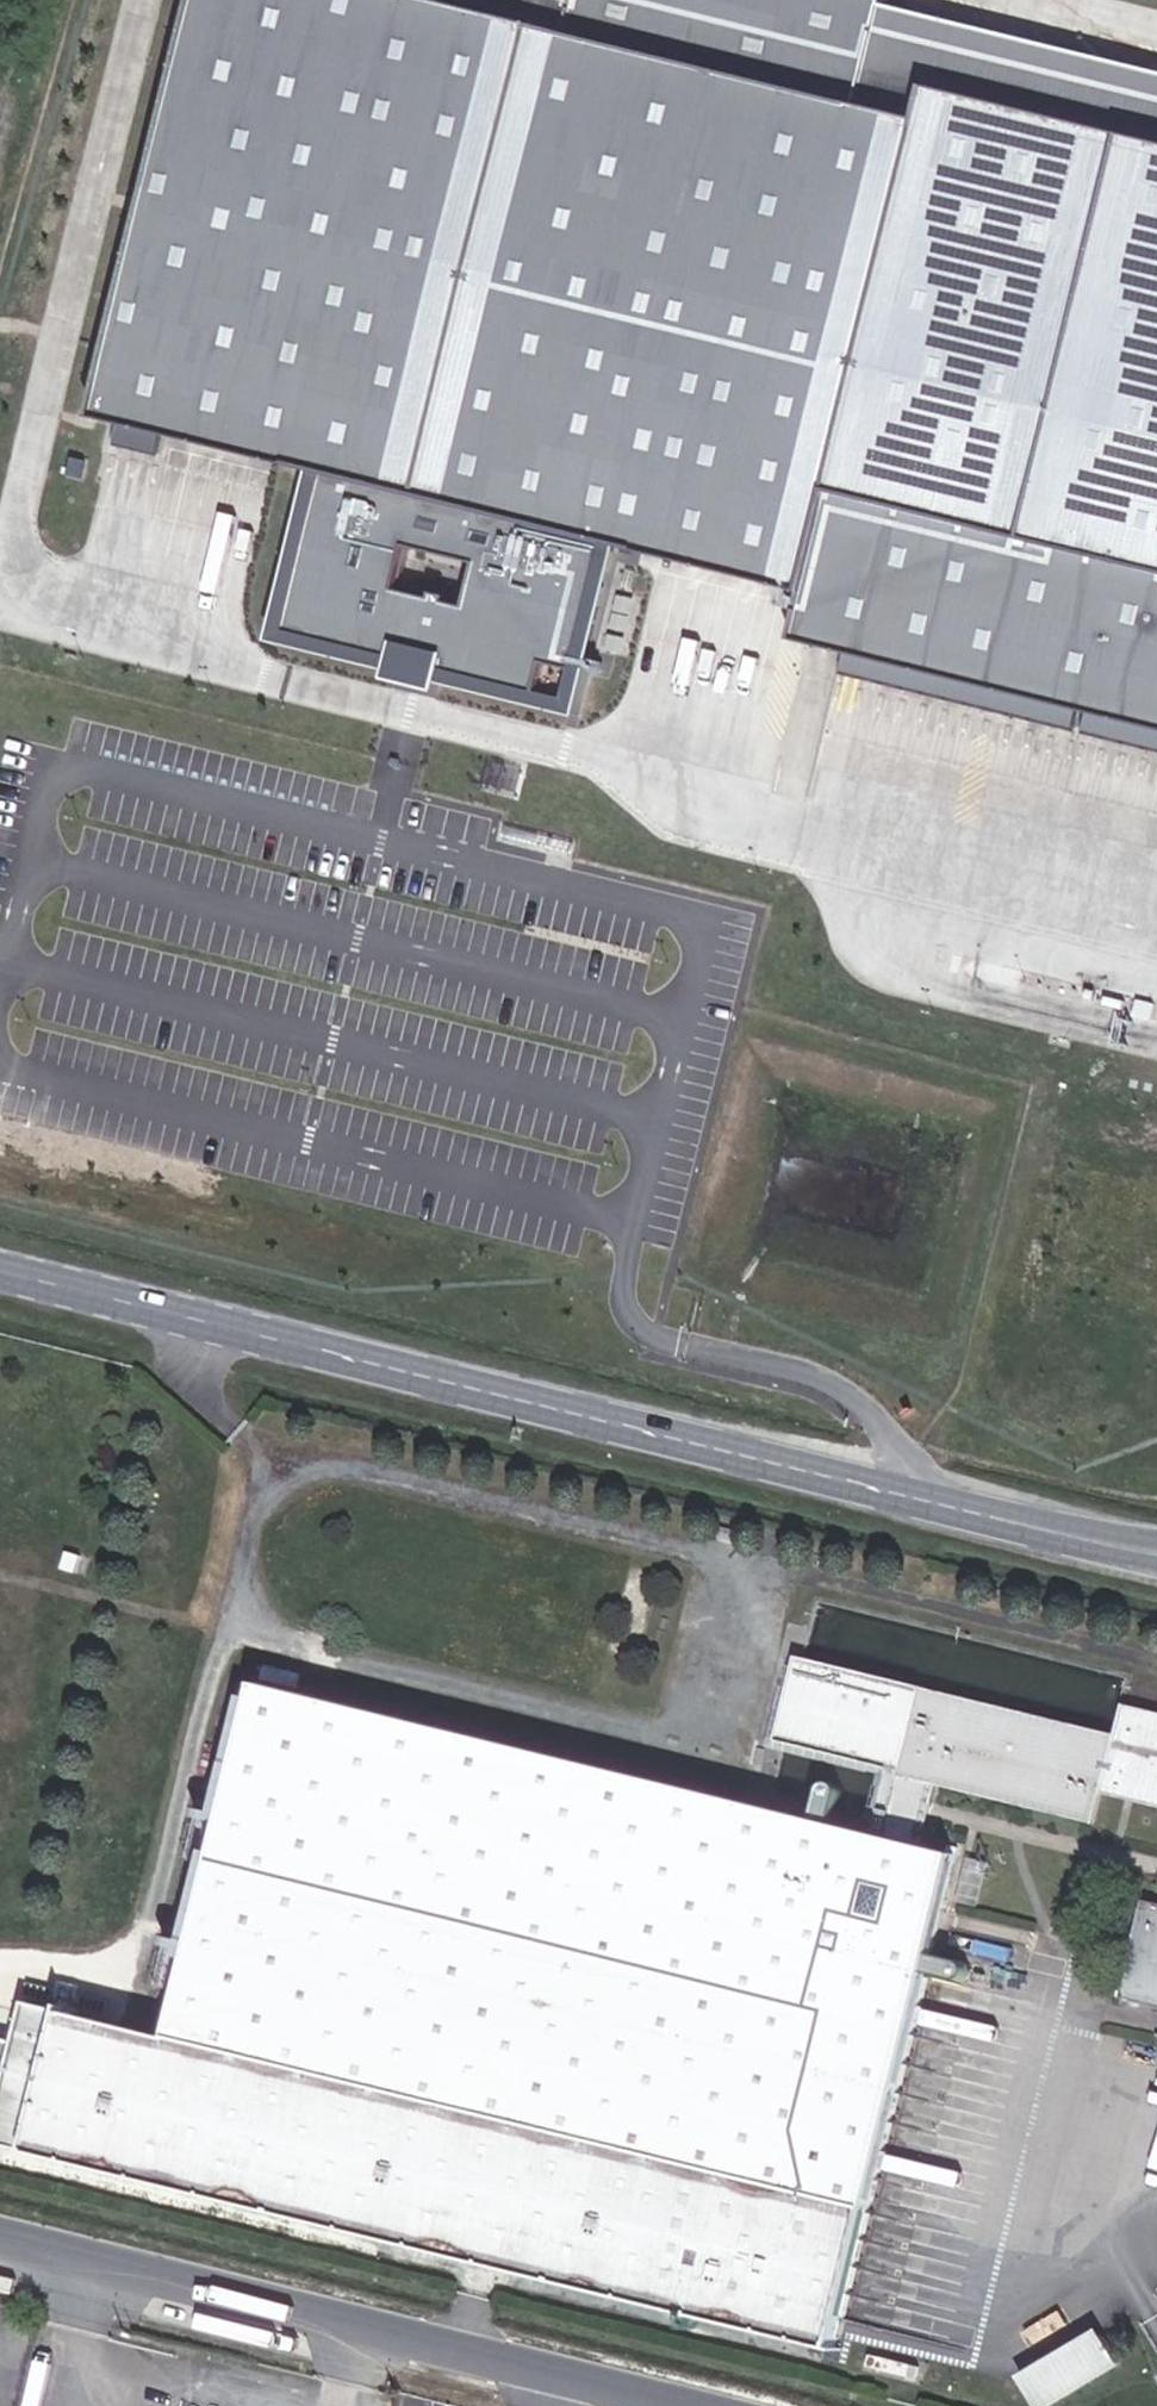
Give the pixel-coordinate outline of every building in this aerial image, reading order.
[(123,418),(328,473),(292,639),(409,668),(408,676),(461,691),(462,684),(595,716),(636,546),(822,592),(814,636),(847,644),(843,673),(1156,748),(1156,68),(896,4),(897,0),(220,0),(123,418)] [(254,1680),(170,2036),(25,2001),(0,2107),(0,2145),(855,2347),(942,1978),(969,1983),(977,1979),(979,1972),(978,1961),(947,1955),(969,1853),(930,1846),(937,1819),(942,1800),(949,1771),(1092,1805),(1102,1770),(1156,1786),(1156,1710),(1122,1701),(1112,1738),(792,1659),(776,1724),(904,1753),(885,1834),(833,1821),(839,1794),(834,1785),(823,1784),(817,1790),(811,1816),(254,1680)] [(988,1907),(999,1863),(981,1859),(970,1903),(988,1907)] [(1134,1893),(1108,2005),(1156,2016),(1156,1898),(1134,1893)] [(1152,2341),(1126,2309),(1056,2366),(1081,2397),(1152,2341)]
